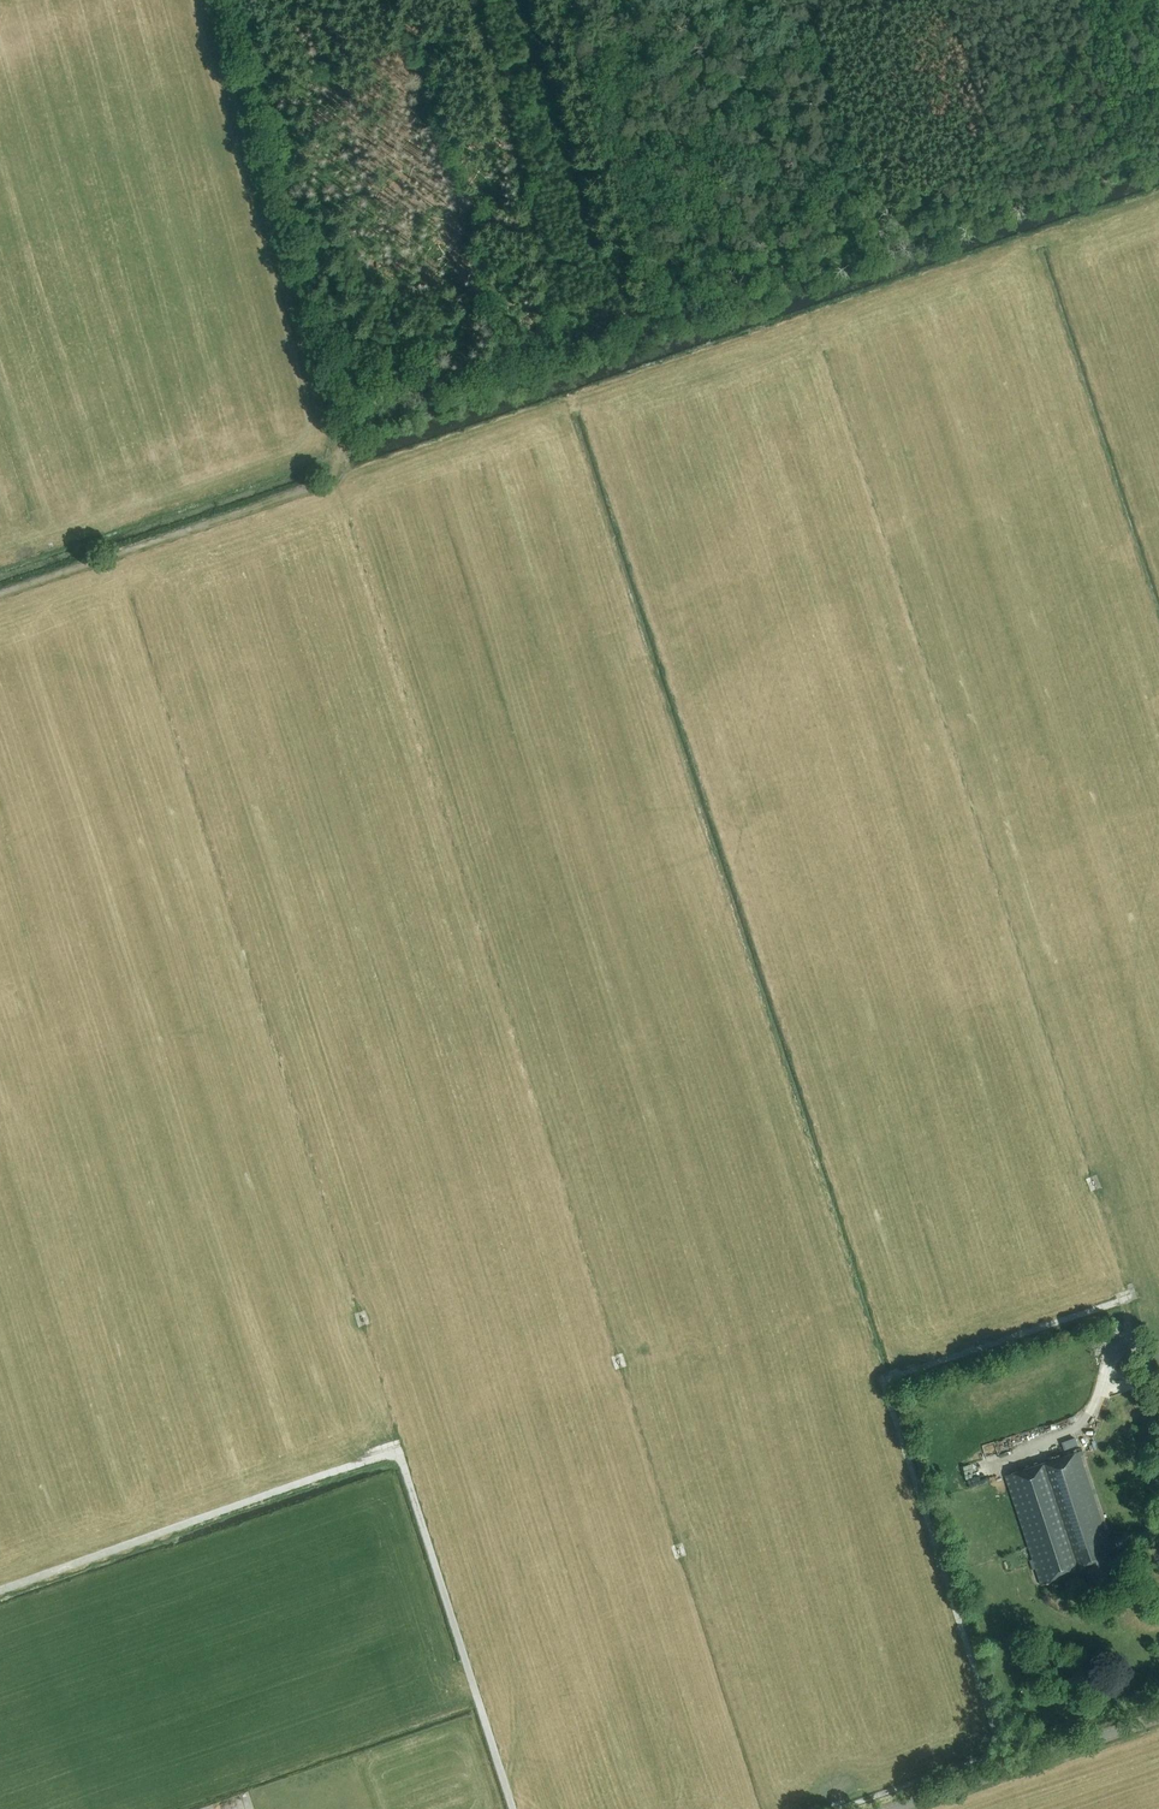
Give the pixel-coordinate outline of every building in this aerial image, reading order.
[(1132,1375),(1120,1379),(1123,1390),(1136,1386),(1132,1375)] [(1041,1584),(1076,1573),(1078,1581),(1079,1580),(1082,1590),(1117,1578),(1108,1552),(1113,1550),(1108,1533),(1109,1533),(1082,1450),(1006,1475),(1041,1584)]
